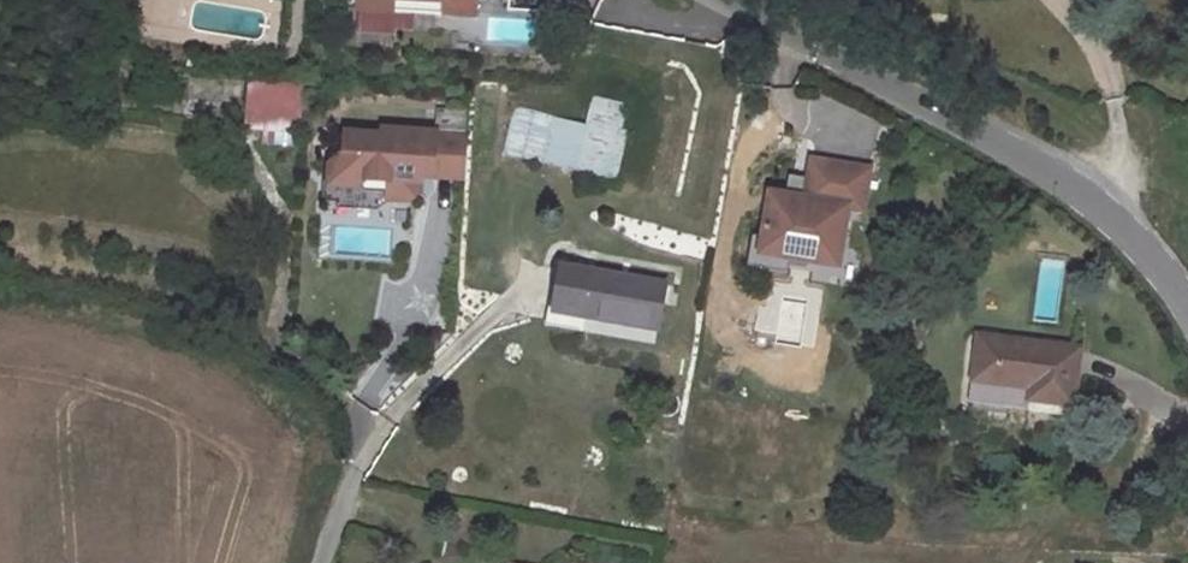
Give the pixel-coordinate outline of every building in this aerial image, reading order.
[(246,127),(300,131),(301,81),(248,77),(246,127)] [(578,119),(510,102),(498,151),(615,184),(636,109),(586,96),(578,119)] [(432,123),(378,121),(378,127),(342,126),(341,145),(328,156),(328,176),(321,176),(320,195),(381,197),(387,191),(409,192),(417,184),(417,167),(430,168),(430,166),(461,167),(463,125),(432,124),(432,123)] [(800,193),(762,187),(751,254),(838,268),(847,212),(864,215),(872,166),(806,155),(800,193)] [(660,272),(594,260),(584,306),(653,317),(660,272)] [(1080,325),(979,309),(970,380),(1030,390),(1032,382),(1071,388),(1080,325)]
